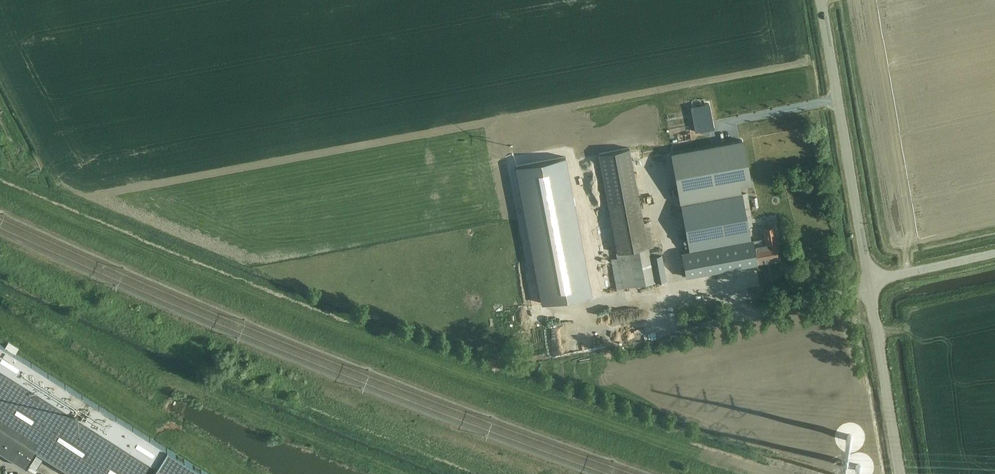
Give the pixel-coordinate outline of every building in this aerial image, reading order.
[(709,103),(691,107),(695,131),(714,128),(709,103)] [(712,145),(672,152),(682,204),(691,252),(682,253),(686,276),(757,263),(757,262),(777,258),(774,242),(777,242),(775,226),(763,228),(764,237),(753,239),(753,240),(750,241),(741,193),(740,185),(750,183),(742,139),(739,140),(712,145)] [(608,202),(638,196),(630,146),(598,152),(608,202)] [(563,152),(513,161),(537,299),(587,290),(563,152)] [(650,256),(648,246),(639,197),(609,202),(618,252),(617,252),(624,287),(666,279),(661,254),(650,256)] [(75,473),(151,473),(167,449),(0,343),(0,450),(26,467),(37,450),(75,473)] [(167,449),(151,473),(208,473),(167,449)]
